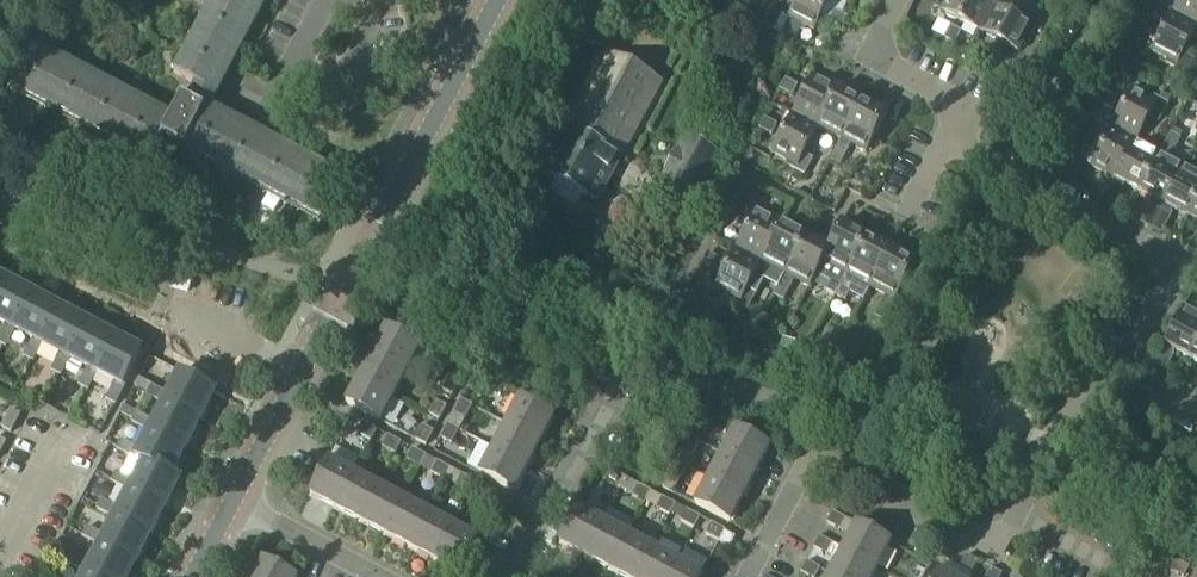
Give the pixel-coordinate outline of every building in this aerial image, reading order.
[(176,73),(194,83),(214,93),(263,0),(215,0),(176,73)] [(793,26),(795,21),(814,32),(822,18),(842,29),(847,18),(842,16),(849,2),(845,0),(799,0),(796,7),(788,23),(793,26)] [(949,0),(942,13),(981,34),(993,10),(975,0),(949,0)] [(1021,23),(1020,25),(1036,33),(1041,23),(1026,14),(1027,13),(1012,4),(1014,0),(975,0),(993,10),(994,8),(1021,23)] [(1183,0),(1174,17),(1196,29),(1196,0),(1183,0)] [(994,8),(993,10),(981,34),(1020,55),(1031,35),(1034,37),(1036,33),(1020,25),(1021,23),(994,8)] [(1174,64),(1171,68),(1176,71),(1185,55),(1186,56),(1196,35),(1196,29),(1174,17),(1154,54),(1174,64)] [(963,33),(952,28),(946,40),(956,46),(963,33)] [(1002,54),(992,49),(985,61),(995,67),(1002,54)] [(173,122),(33,50),(13,89),(152,162),(165,138),(169,130),(173,122)] [(1193,59),(1186,56),(1185,55),(1176,71),(1185,75),(1193,59)] [(597,203),(660,85),(605,56),(542,174),(597,203)] [(834,89),(813,78),(792,118),(817,131),(841,87),(836,85),(834,89)] [(793,97),(798,86),(786,80),(780,91),(793,97)] [(194,83),(184,100),(204,110),(214,93),(194,83)] [(817,131),(818,131),(819,130),(842,142),(862,104),(845,94),(847,90),(841,87),(817,131)] [(1112,110),(1117,99),(1104,93),(1099,104),(1112,110)] [(1151,118),(1160,101),(1149,95),(1146,100),(1133,93),(1112,131),(1139,145),(1152,119),(1151,118)] [(169,130),(165,138),(324,221),(344,183),(204,110),(184,100),(173,122),(169,130)] [(1151,118),(1152,119),(1163,124),(1172,107),(1160,101),(1151,118)] [(862,104),(842,142),(831,162),(840,167),(851,146),(867,155),(889,113),(884,110),(882,114),(862,104)] [(773,155),(792,165),(790,169),(797,172),(805,157),(818,131),(817,131),(792,118),(773,155)] [(771,137),(777,126),(765,119),(759,130),(771,137)] [(1092,169),(1112,179),(1110,182),(1116,186),(1138,146),(1139,145),(1112,131),(1092,169)] [(1084,132),(1078,143),(1091,150),(1097,139),(1084,132)] [(686,138),(660,188),(670,193),(693,205),(719,155),(695,142),(686,138)] [(1142,195),(1160,205),(1159,208),(1164,211),(1185,170),(1172,163),(1182,143),(1172,138),(1162,158),(1142,195)] [(1116,186),(1121,188),(1123,185),(1142,195),(1162,158),(1138,146),(1116,186)] [(805,177),(813,161),(805,157),(797,172),(805,177)] [(1169,213),(1171,210),(1190,221),(1196,208),(1196,176),(1185,170),(1164,211),(1169,213)] [(777,223),(757,213),(738,251),(762,264),(784,222),(779,220),(777,223)] [(748,311),(756,296),(764,282),(778,289),(785,276),(805,238),(787,229),(789,225),(784,222),(762,264),(747,291),(739,306),(748,311)] [(823,263),(823,264),(839,272),(828,292),(837,297),(868,239),(847,228),(849,225),(844,222),(831,247),(823,263)] [(785,276),(778,289),(774,297),(784,302),(795,281),(810,289),(823,264),(823,263),(831,247),(826,245),(824,249),(805,238),(785,276)] [(837,297),(846,302),(849,295),(864,303),(871,289),(872,289),(894,248),(888,245),(886,249),(868,239),(837,297)] [(872,289),(886,297),(875,318),(885,323),(916,264),(897,254),(899,251),(894,248),(872,289)] [(739,306),(747,291),(762,264),(738,251),(717,290),(736,300),(734,304),(739,306)] [(701,265),(713,271),(719,260),(706,254),(701,265)] [(6,325),(0,337),(0,344),(7,347),(16,331),(12,329),(31,294),(4,279),(0,285),(0,322),(6,325)] [(12,329),(16,331),(33,340),(24,356),(35,362),(44,345),(40,343),(59,308),(31,294),(12,329)] [(40,343),(44,345),(62,355),(53,372),(62,377),(72,360),(68,358),(87,323),(59,308),(40,343)] [(1171,351),(1189,361),(1196,346),(1196,315),(1185,308),(1162,350),(1169,354),(1171,351)] [(68,358),(72,360),(89,369),(80,386),(90,391),(99,375),(95,373),(114,337),(87,323),(68,358)] [(373,353),(408,371),(421,346),(387,328),(373,353)] [(99,375),(116,384),(107,400),(117,405),(126,388),(124,386),(142,352),(114,337),(95,373),(99,375)] [(800,360),(820,365),(824,351),(804,345),(800,360)] [(360,378),(394,396),(408,371),(373,353),(360,378)] [(147,395),(164,405),(166,402),(201,419),(215,391),(180,373),(169,395),(152,385),(147,395)] [(461,399),(473,406),(485,382),(473,376),(461,399)] [(394,396),(360,378),(347,403),(381,421),(394,396)] [(440,392),(451,397),(458,383),(447,378),(440,392)] [(473,406),(461,399),(448,425),(460,431),(473,406)] [(491,418),(506,425),(507,424),(541,442),(555,417),(520,399),(512,415),(496,408),(491,418)] [(447,407),(435,401),(428,416),(439,422),(447,407)] [(150,434),(151,432),(153,428),(186,446),(201,419),(166,402),(164,405),(154,423),(123,407),(119,415),(132,422),(131,424),(150,434)] [(11,410),(2,428),(12,434),(21,415),(11,410)] [(714,419),(703,413),(695,426),(706,432),(714,419)] [(371,442),(377,431),(364,424),(358,435),(371,442)] [(507,424),(506,425),(494,449),(528,467),(541,442),(507,424)] [(460,431),(448,425),(441,439),(452,446),(460,431)] [(426,446),(433,433),(421,427),(415,440),(426,446)] [(137,458),(145,463),(147,460),(172,474),(186,446),(153,428),(151,432),(150,434),(141,449),(124,440),(118,451),(136,461),(137,458)] [(770,447),(735,428),(721,454),(756,473),(770,447)] [(388,436),(381,448),(396,456),(402,444),(388,436)] [(700,444),(689,438),(682,452),(693,457),(700,444)] [(419,469),(426,457),(412,449),(406,462),(419,469)] [(528,467),(494,449),(480,474),(515,493),(528,467)] [(756,473),(721,454),(708,479),(743,497),(756,473)] [(426,457),(419,469),(444,482),(451,470),(426,457)] [(329,459),(310,495),(335,508),(354,473),(329,459)] [(112,482),(129,491),(131,488),(167,508),(182,480),(172,474),(147,460),(145,463),(135,482),(117,472),(112,482)] [(680,482),(687,468),(676,463),(669,476),(680,482)] [(451,470),(444,482),(469,494),(475,483),(451,470)] [(607,483),(621,490),(627,479),(613,472),(607,483)] [(360,521),(379,486),(354,473),(335,508),(360,521)] [(379,486),(360,521),(384,535),(403,499),(389,491),(394,480),(384,475),(379,486)] [(695,503),(730,522),(743,497),(708,479),(695,503)] [(638,485),(632,496),(645,503),(651,492),(638,485)] [(97,509),(114,518),(116,515),(152,535),(167,508),(131,488),(129,491),(120,508),(103,499),(102,501),(92,496),(88,504),(97,509)] [(501,496),(487,489),(482,500),(495,507),(501,496)] [(663,498),(657,509),(670,516),(676,505),(663,498)] [(409,548),(428,512),(403,499),(384,535),(409,548)] [(577,508),(559,543),(584,557),(602,521),(577,508)] [(695,530),(701,518),(688,511),(682,522),(695,530)] [(434,561),(453,525),(428,512),(409,548),(434,561)] [(847,520),(833,513),(827,524),(841,531),(847,520)] [(83,537),(99,546),(101,543),(137,563),(152,535),(116,515),(114,518),(105,536),(88,527),(83,537)] [(609,570),(628,535),(602,521),(584,557),(609,570)] [(892,542),(857,523),(843,550),(878,568),(892,542)] [(712,524),(706,536),(720,542),(726,531),(712,524)] [(453,525),(434,561),(459,574),(478,538),(453,525)] [(729,547),(735,537),(726,531),(720,542),(729,547)] [(653,548),(628,535),(609,570),(622,576),(637,576),(653,548)] [(833,545),(820,538),(814,549),(827,556),(833,545)] [(84,574),(86,571),(98,576),(130,576),(137,563),(101,543),(99,546),(90,564),(73,555),(68,565),(84,574)] [(678,561),(653,548),(637,576),(669,576),(678,561)] [(843,550),(830,575),(834,576),(873,576),(878,568),(843,550)] [(960,569),(971,575),(978,562),(967,556),(960,569)] [(264,559),(254,576),(298,576),(264,559)] [(669,576),(701,576),(703,574),(678,561),(669,576)] [(1176,561),(1171,572),(1180,576),(1185,576),(1190,568),(1176,561)] [(820,569),(807,562),(801,573),(808,576),(816,576),(820,569)]
